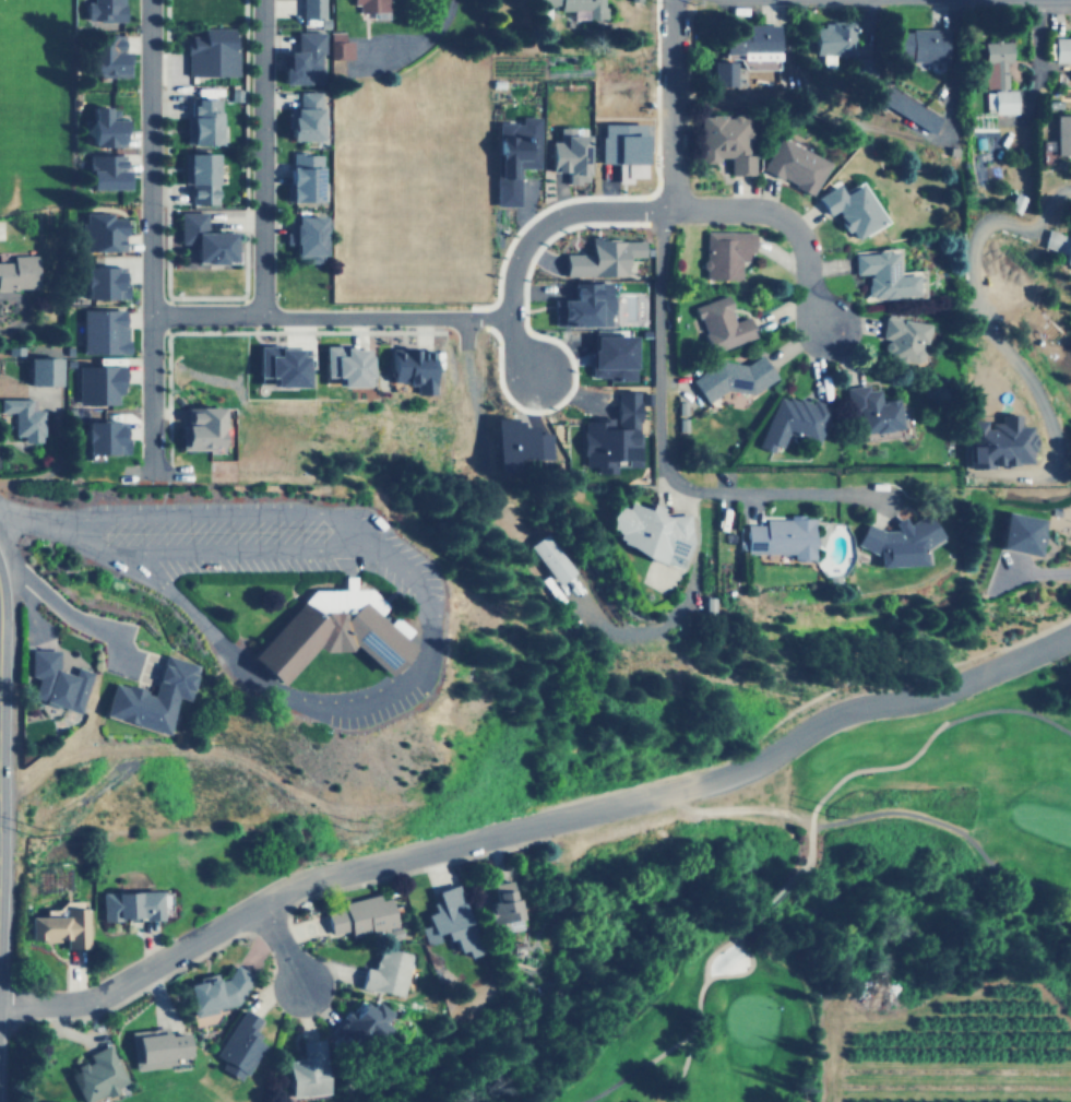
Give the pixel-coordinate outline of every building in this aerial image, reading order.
[(122,0),(87,0),(84,0),(84,20),(122,20),(122,0)] [(300,17),(322,16),(322,0),(299,0),(300,17)] [(386,0),(350,0),(350,3),(357,3),(358,12),(386,11),(386,0)] [(558,5),(558,10),(571,10),(571,17),(602,17),(602,0),(535,0),(535,5),(558,5)] [(854,22),(813,23),(813,55),(854,54),(854,22)] [(722,52),(738,52),(738,59),(776,58),(776,24),(722,25),(722,52)] [(186,74),(236,74),(236,50),(229,50),(229,27),(200,27),(200,34),(187,34),(186,74)] [(948,60),(948,29),(892,29),(892,57),(911,56),(911,60),(948,60)] [(278,82),(318,82),(318,54),(322,54),(322,31),(295,32),(295,50),(283,50),(283,64),(278,64),(278,82)] [(350,39),(343,39),(343,32),(329,32),(329,57),(350,58),(350,39)] [(85,74),(121,74),(121,33),(85,33),(85,74)] [(1070,61),(1070,36),(1054,36),(1054,61),(1070,61)] [(1010,40),(983,42),(984,88),(1007,87),(1005,61),(1011,61),(1010,40)] [(712,84),(734,85),(734,61),(712,60),(712,84)] [(942,115),(889,86),(879,104),(932,132),(942,115)] [(1015,112),(1015,90),(985,91),(986,114),(1015,112)] [(287,139),(317,139),(318,91),(297,91),(296,106),(287,106),(287,139)] [(187,142),(217,143),(218,98),(189,97),(187,142)] [(105,105),(87,105),(87,145),(120,144),(119,117),(105,117),(105,105)] [(1054,154),(1070,154),(1070,113),(1054,112),(1054,154)] [(751,174),(750,114),(697,115),(698,162),(716,162),(716,156),(728,156),(728,174),(751,174)] [(492,204),(515,204),(516,166),(535,167),(536,116),(517,116),(517,122),(495,121),(492,204)] [(641,122),(598,122),(597,163),(614,163),(614,181),(628,181),(628,176),(640,176),(641,122)] [(583,133),(571,133),(571,126),(555,126),(556,140),(546,140),(547,170),(564,170),(564,181),(584,181),(583,133)] [(825,159),(776,137),(760,169),(810,193),(825,159)] [(186,203),(215,202),(215,152),(185,152),(186,203)] [(319,200),(319,153),(287,152),(287,200),(319,200)] [(121,188),(121,154),(86,154),(86,187),(121,188)] [(813,195),(824,215),(831,211),(843,230),(846,228),(852,238),(879,222),(856,182),(840,192),(834,183),(813,195)] [(230,232),(204,232),(204,212),(178,211),(177,242),(183,242),(183,262),(230,262),(230,232)] [(80,250),(121,250),(121,214),(80,213),(80,250)] [(322,215),(291,215),(290,254),(304,256),(304,262),(321,262),(322,215)] [(1069,235),(1046,228),(1042,246),(1062,252),(1059,263),(1070,267),(1070,228),(1069,235)] [(740,279),(741,260),(750,260),(750,232),(704,230),(702,277),(740,279)] [(622,274),(622,256),(641,256),(641,238),(587,239),(587,253),(561,253),(562,275),(622,274)] [(894,274),(894,250),(853,251),(853,273),(866,273),(867,297),(915,296),(914,274),(894,274)] [(0,261),(0,288),(36,287),(35,253),(10,254),(10,261),(0,261)] [(120,265),(82,265),(81,297),(123,297),(124,283),(120,283),(120,265)] [(607,324),(608,282),(570,281),(570,298),(557,297),(556,323),(607,324)] [(693,305),(710,353),(753,336),(746,316),(734,320),(725,294),(693,305)] [(81,309),(82,354),(124,353),(123,308),(81,309)] [(926,323),(883,315),(879,337),(885,339),(882,357),(918,364),(926,323)] [(588,378),(631,379),(631,335),(588,334),(588,378)] [(253,377),(267,377),(267,386),(301,386),(302,347),(254,346),(253,377)] [(319,377),(333,377),(333,384),(365,386),(366,347),(320,346),(319,377)] [(410,392),(427,393),(429,348),(388,347),(386,381),(410,382),(410,392)] [(723,357),(690,379),(707,405),(741,382),(750,393),(774,377),(758,352),(731,369),(723,357)] [(25,383),(57,384),(58,357),(26,356),(25,383)] [(76,403),(116,404),(116,393),(120,393),(121,365),(76,365),(76,403)] [(844,387),(847,414),(857,413),(859,432),(900,428),(895,398),(879,400),(877,388),(867,389),(867,384),(844,387)] [(639,459),(638,391),(614,391),(614,418),(580,418),(580,465),(594,465),(594,472),(612,472),(612,459),(639,459)] [(758,446),(772,451),(774,445),(782,447),(787,430),(818,441),(829,408),(777,391),(758,446)] [(0,399),(0,412),(13,412),(13,435),(22,435),(22,441),(43,440),(41,410),(28,410),(28,398),(0,399)] [(216,406),(181,405),(180,448),(215,449),(216,406)] [(966,465),(1030,464),(1030,425),(1018,425),(1018,413),(999,414),(999,422),(987,422),(987,419),(966,419),(966,465)] [(547,458),(548,432),(529,432),(529,426),(516,426),(516,418),(492,418),(491,472),(520,473),(520,457),(547,458)] [(121,438),(121,420),(82,420),(82,452),(124,453),(124,438),(121,438)] [(678,568),(688,540),(688,513),(663,514),(662,506),(651,501),(648,508),(630,501),(628,508),(617,503),(614,503),(607,520),(607,529),(618,532),(618,546),(678,568)] [(996,548),(1034,554),(1038,532),(1037,532),(1039,518),(1002,511),(996,548)] [(811,558),(812,516),(787,516),(787,519),(763,518),(763,524),(745,523),(743,553),(792,554),(792,558),(811,558)] [(874,566),(919,565),(919,545),(932,545),(931,518),(892,520),(892,530),(880,530),(862,523),(854,545),(874,553),(874,566)] [(550,532),(531,542),(554,584),(572,574),(550,532)] [(312,589),(246,657),(275,686),(313,647),(319,651),(345,651),(350,644),(383,675),(410,647),(377,615),(386,605),(368,588),(354,588),(354,576),(343,576),(343,589),(312,589)] [(90,672),(74,666),(71,675),(57,670),(57,649),(29,649),(29,675),(36,678),(28,697),(64,710),(66,710),(75,713),(90,672)] [(102,716),(164,734),(175,696),(188,700),(198,665),(163,655),(152,694),(111,682),(102,716)] [(517,928),(510,879),(490,882),(493,901),(487,902),(492,933),(517,928)] [(481,951),(455,884),(430,892),(437,910),(425,914),(428,924),(419,927),(425,944),(441,937),(442,941),(451,938),(456,952),(463,950),(466,957),(481,951)] [(100,920),(158,919),(158,891),(100,892),(100,920)] [(395,927),(388,897),(379,899),(378,894),(322,908),(329,935),(348,929),(350,938),(395,927)] [(84,948),(83,900),(60,900),(60,915),(27,916),(27,940),(63,940),(63,948),(84,948)] [(362,967),(357,987),(400,997),(409,955),(377,947),(371,969),(362,967)] [(191,1015),(240,1005),(237,987),(248,985),(243,964),(226,968),(227,977),(216,980),(214,972),(195,976),(197,982),(185,984),(191,1015)] [(385,1007),(371,1006),(371,1005),(353,1004),(353,1012),(338,1011),(337,1032),(383,1035),(385,1007)] [(241,1081),(260,1045),(254,1042),(260,1033),(253,1030),(259,1019),(240,1009),(215,1057),(223,1060),(218,1069),(241,1081)] [(185,1032),(166,1034),(165,1027),(130,1031),(134,1069),(170,1066),(169,1057),(187,1055),(185,1032)] [(288,1095),(324,1093),(320,1039),(300,1040),(301,1057),(285,1058),(288,1095)] [(88,1060),(66,1071),(81,1101),(87,1101),(115,1089),(114,1087),(123,1082),(106,1044),(85,1054),(88,1060)]
